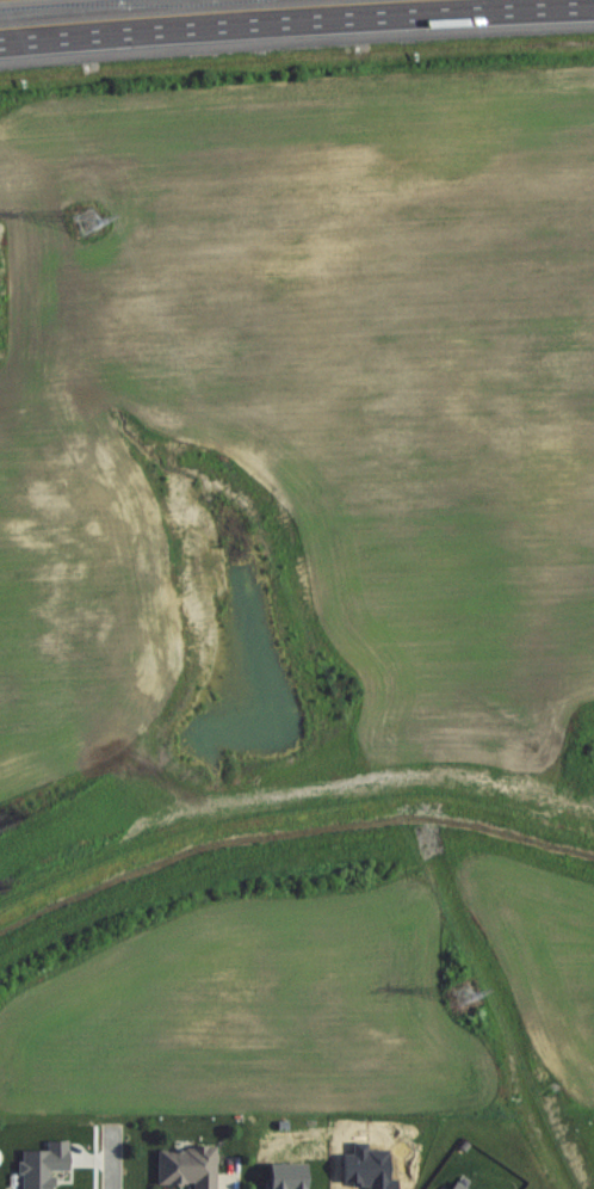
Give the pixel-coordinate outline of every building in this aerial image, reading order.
[(192,1188),(215,1188),(215,1148),(156,1148),(155,1185),(192,1185),(192,1188)]
